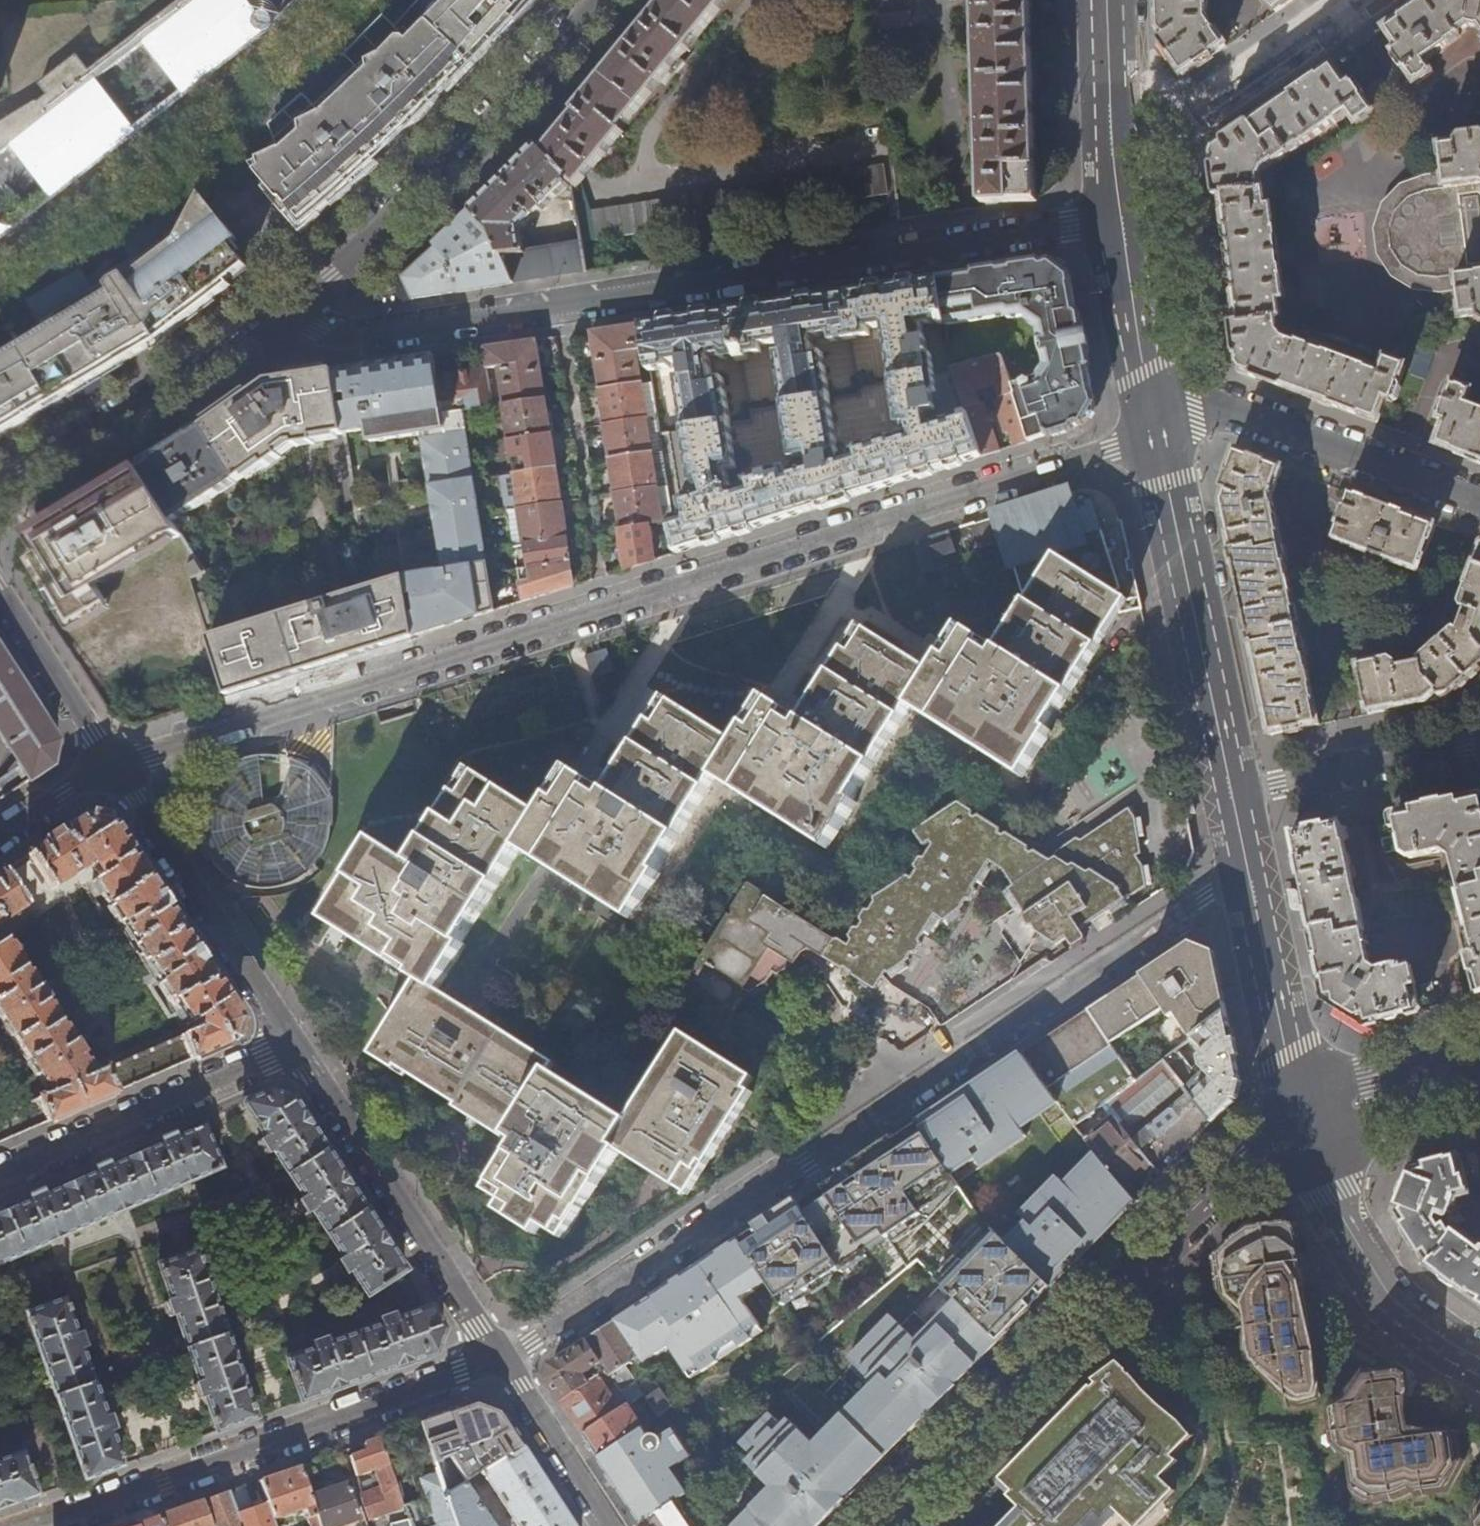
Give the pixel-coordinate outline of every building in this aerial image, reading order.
[(12,146),(50,196),(135,130),(96,79),(144,43),(182,94),(260,33),(261,34),(262,34),(265,34),(267,33),(270,32),(272,30),(273,28),(273,26),(274,24),(274,21),(273,19),(272,17),(270,15),(267,13),(263,13),(258,13),(248,0),(182,0),(90,70),(78,55),(39,84),(48,96),(38,103),(37,101),(0,124),(0,155),(12,146)] [(444,101),(469,77),(528,9),(536,0),(420,0),(396,27),(390,21),(386,17),(380,23),(346,56),(356,66),(322,99),(314,106),(304,95),(293,105),(270,125),(276,141),(268,148),(248,165),(251,168),(267,188),(266,189),(288,216),(291,214),(293,217),(312,219),(332,204),(343,195),(382,159),(397,146),(444,101)] [(725,0),(665,0),(575,110),(571,107),(561,118),(548,135),(538,146),(571,182),(577,187),(619,131),(617,129),(725,0)] [(975,12),(965,12),(965,33),(976,32),(979,126),(968,127),(969,147),(980,147),(981,203),(1037,201),(1031,0),(975,0),(975,12)] [(1183,76),(1226,46),(1207,17),(1206,0),(1157,0),(1159,41),(1183,76)] [(1276,12),(1294,0),(1268,0),(1276,12)] [(1384,29),(1398,50),(1393,54),(1394,55),(1392,56),(1392,59),(1390,61),(1398,72),(1399,71),(1400,70),(1403,71),(1404,70),(1414,86),(1433,72),(1426,62),(1461,38),(1460,36),(1470,28),(1479,30),(1479,32),(1479,0),(1425,0),(1384,29)] [(1261,189),(1260,178),(1264,168),(1274,163),(1275,164),(1348,114),(1357,125),(1374,113),(1351,81),(1347,84),(1333,64),(1296,89),(1245,124),(1210,149),(1209,150),(1208,151),(1214,198),(1222,197),(1229,252),(1238,322),(1230,323),(1236,370),(1237,371),(1239,372),(1271,383),(1337,408),(1378,423),(1387,399),(1393,401),(1406,364),(1386,357),(1381,370),(1298,339),(1297,341),(1285,336),(1279,329),(1278,318),(1282,318),(1280,301),(1285,300),(1273,205),(1267,205),(1264,189),(1261,189)] [(1479,323),(1479,134),(1456,137),(1456,145),(1440,146),(1445,188),(1426,190),(1408,197),(1394,211),(1388,229),(1391,249),(1401,266),(1418,276),(1438,278),(1456,276),(1461,317),(1478,315),(1479,323)] [(523,228),(571,183),(571,182),(538,146),(505,179),(472,212),(494,231),(497,234),(504,255),(513,283),(586,271),(581,243),(527,252),(523,228)] [(589,210),(593,240),(888,194),(884,165),(589,210)] [(68,395),(122,363),(160,340),(231,286),(228,282),(246,268),(232,248),(239,243),(209,204),(195,187),(173,204),(147,223),(120,244),(126,251),(132,259),(118,269),(112,261),(87,278),(82,269),(67,278),(46,292),(28,303),(43,327),(0,353),(0,436),(68,395)] [(513,283),(504,255),(482,258),(477,246),(494,231),(472,212),(447,235),(435,247),(401,276),(402,277),(412,299),(513,283)] [(11,226),(4,225),(0,224),(0,232),(11,226)] [(1081,338),(1076,315),(1070,275),(1060,268),(1050,260),(938,278),(945,325),(946,327),(1002,317),(1009,320),(1025,317),(1026,323),(1038,331),(1038,343),(1044,366),(1037,376),(1011,384),(1023,422),(1039,417),(1046,438),(1057,434),(1083,427),(1090,415),(1096,404),(1081,338)] [(412,299),(402,277),(393,280),(403,302),(412,299)] [(938,278),(895,284),(823,295),(729,310),(641,323),(645,349),(649,370),(668,367),(668,363),(680,361),(683,377),(676,378),(692,484),(701,483),(704,493),(680,501),(682,517),(672,520),(677,554),(729,537),(759,528),(839,502),(925,476),(981,458),(967,413),(963,415),(963,417),(928,428),(925,414),(937,412),(934,394),(938,394),(933,356),(929,356),(927,339),(925,340),(923,326),(940,324),(940,326),(945,325),(938,278)] [(636,351),(645,349),(641,323),(590,331),(594,360),(599,390),(641,385),(636,351)] [(484,348),(487,368),(499,366),(504,404),(545,398),(540,367),(536,340),(484,348)] [(483,538),(470,445),(468,432),(463,433),(460,413),(493,408),(487,368),(484,348),(384,364),(334,372),(343,416),(345,433),(366,429),(368,440),(421,433),(421,440),(420,440),(428,492),(429,491),(440,545),(483,538)] [(1023,422),(1011,384),(1003,359),(954,371),(967,413),(981,458),(1000,452),(984,404),(981,405),(976,391),(981,380),(985,379),(995,385),(1000,400),(996,401),(1006,434),(1011,433),(1014,448),(1030,443),(1023,422)] [(269,381),(199,431),(234,483),(265,460),(268,463),(281,454),(279,451),(291,441),(297,440),(297,444),(316,442),(315,438),(345,433),(343,416),(334,372),(301,377),(269,381)] [(1469,402),(1474,390),(1453,382),(1446,399),(1442,400),(1440,399),(1439,400),(1434,413),(1435,414),(1438,413),(1440,416),(1439,418),(1445,421),(1436,445),(1479,461),(1479,406),(1469,402)] [(641,385),(599,390),(602,412),(604,426),(646,420),(641,385)] [(652,394),(656,418),(657,426),(668,424),(663,393),(652,394)] [(547,415),(545,398),(504,404),(509,439),(550,433),(547,415)] [(656,418),(646,420),(604,426),(607,442),(609,460),(651,453),(647,429),(657,428),(657,426),(656,418)] [(160,455),(139,468),(183,540),(207,526),(196,508),(234,483),(199,431),(160,455)] [(552,445),(550,433),(509,439),(514,474),(555,468),(552,445)] [(1220,493),(1271,735),(1320,725),(1272,498),(1283,468),(1236,451),(1220,493)] [(651,453),(609,460),(612,475),(615,494),(656,489),(651,453)] [(204,574),(183,540),(139,468),(93,496),(20,540),(14,565),(52,621),(67,644),(83,668),(109,709),(113,715),(140,725),(227,694),(209,638),(190,581),(204,574)] [(558,491),(555,468),(514,474),(519,509),(560,503),(558,491)] [(672,519),(667,487),(656,489),(615,494),(617,512),(620,529),(648,525),(661,523),(661,522),(672,519)] [(494,611),(488,574),(486,560),(483,538),(440,545),(429,491),(428,492),(436,544),(441,571),(403,577),(413,635),(456,622),(494,611)] [(1023,599),(1026,601),(1056,555),(1125,601),(1119,611),(1143,608),(1123,519),(1120,519),(1120,517),(1119,516),(1119,515),(1118,513),(1118,512),(1117,509),(1116,508),(1111,502),(1107,498),(1100,494),(1098,493),(1096,492),(1080,491),(1073,493),(1070,495),(1069,492),(987,518),(1003,570),(1010,568),(1023,599)] [(1332,541),(1418,573),(1436,525),(1350,493),(1345,509),(1342,508),(1335,526),(1338,527),(1332,541)] [(561,512),(560,503),(519,509),(524,544),(565,537),(561,512)] [(648,525),(620,529),(624,553),(626,569),(639,565),(653,561),(648,525)] [(945,531),(916,540),(917,545),(911,547),(919,572),(943,565),(940,556),(952,552),(945,531)] [(567,547),(565,537),(524,544),(525,556),(516,557),(518,569),(569,561),(567,547)] [(1369,715),(1445,699),(1479,669),(1479,550),(1460,603),(1462,609),(1466,610),(1459,630),(1454,629),(1419,660),(1420,664),(1399,668),(1398,664),(1391,659),(1358,666),(1369,715)] [(1125,601),(1056,555),(1041,577),(1111,623),(1119,611),(1125,601)] [(573,586),(569,561),(518,569),(522,602),(553,592),(573,586)] [(321,665),(413,635),(403,577),(209,638),(227,694),(321,665)] [(671,831),(680,817),(686,821),(713,777),(774,815),(777,811),(804,827),(800,831),(824,846),(853,802),(849,799),(871,763),(865,759),(874,746),(880,749),(908,705),(968,743),(971,738),(998,754),(995,759),(1019,774),(1047,730),(1043,727),(1066,692),(1060,688),(1068,674),(1075,678),(1111,623),(1041,577),(1026,601),(1005,632),(1011,636),(1002,650),(996,646),(995,647),(992,653),(978,645),(982,639),(958,623),(928,667),(859,624),(810,702),(816,705),(807,719),(801,715),(800,717),(796,723),(783,715),(786,708),(762,694),(733,738),(663,695),(615,772),(621,776),(613,790),(606,786),(606,787),(602,793),(588,785),(592,779),(568,764),(541,810),(471,766),(422,847),(428,851),(420,864),(414,860),(413,862),(409,868),(395,859),(399,853),(374,838),(324,917),(363,942),(384,956),(387,951),(415,969),(412,973),(418,977),(372,1052),(395,1067),(397,1065),(456,1102),(501,1031),(437,989),(465,944),(460,941),(483,905),(476,901),(485,888),(491,892),(520,847),(580,885),(583,881),(609,897),(606,902),(630,917),(658,873),(654,870),(677,835),(671,831)] [(705,616),(695,619),(702,641),(712,638),(705,616)] [(1002,650),(1011,636),(1005,632),(996,646),(1002,650)] [(992,653),(995,647),(982,639),(978,645),(992,653)] [(602,648),(581,655),(588,677),(609,670),(602,648)] [(52,765),(58,741),(0,653),(0,800),(52,765)] [(1066,692),(1075,678),(1068,674),(1060,688),(1066,692)] [(807,719),(816,705),(810,702),(801,715),(807,719)] [(800,717),(786,708),(783,715),(796,723),(800,717)] [(998,754),(971,738),(968,743),(995,759),(998,754)] [(871,763),(880,749),(874,746),(865,759),(871,763)] [(613,790),(621,776),(615,772),(606,786),(613,790)] [(606,787),(592,779),(588,785),(602,793),(606,787)] [(1479,994),(1479,800),(1459,804),(1458,798),(1411,808),(1411,813),(1394,817),(1401,852),(1409,857),(1441,850),(1450,856),(1457,889),(1465,927),(1464,929),(1466,937),(1469,938),(1471,937),(1474,950),(1464,953),(1470,974),(1474,973),(1479,994)] [(974,888),(990,863),(1003,872),(1013,886),(1007,890),(1019,907),(1001,918),(1006,926),(1001,935),(1021,963),(1039,936),(1056,946),(1066,940),(1070,946),(1074,948),(1085,940),(1085,936),(1081,930),(1073,919),(1094,905),(1106,913),(1123,902),(1146,887),(1143,865),(1137,858),(1141,854),(1135,817),(1123,812),(1081,840),(1079,840),(1077,838),(1055,852),(1055,857),(1047,863),(973,816),(974,814),(974,813),(973,811),(958,803),(956,803),(916,829),(914,834),(924,846),(927,847),(930,844),(931,845),(911,878),(874,902),(848,944),(840,939),(834,939),(767,897),(765,900),(761,898),(763,894),(763,892),(751,884),(747,885),(732,908),(734,913),(732,917),(728,915),(684,986),(728,1014),(744,989),(750,993),(767,983),(773,973),(778,976),(795,965),(801,955),(818,965),(826,979),(843,970),(838,967),(848,950),(862,958),(852,976),(871,988),(875,988),(883,975),(885,972),(889,974),(905,964),(912,954),(916,955),(922,945),(920,940),(935,916),(944,922),(961,910),(967,901),(971,901),(977,892),(974,888)] [(804,827),(777,811),(774,815),(800,831),(804,827)] [(205,1054),(232,1042),(239,1018),(128,848),(110,820),(86,815),(51,838),(28,853),(27,854),(50,890),(91,864),(99,876),(92,881),(187,1025),(191,1022),(195,1027),(181,1033),(181,1035),(102,1069),(101,1068),(92,1072),(4,939),(0,942),(0,1020),(47,1091),(39,1096),(39,1097),(0,1114),(0,1143),(205,1054)] [(677,835),(686,821),(680,817),(671,831),(677,835)] [(1326,997),(1368,1023),(1417,1011),(1410,986),(1416,985),(1411,964),(1402,966),(1401,962),(1377,968),(1370,962),(1364,931),(1357,897),(1355,897),(1351,876),(1354,876),(1355,874),(1354,866),(1351,865),(1349,866),(1343,840),(1348,837),(1345,827),(1340,826),(1340,822),(1291,832),(1299,872),(1306,902),(1312,932),(1326,997)] [(420,864),(428,851),(422,847),(414,860),(420,864)] [(413,862),(399,853),(395,859),(409,868),(413,862)] [(27,905),(2,870),(0,872),(0,923),(27,905)] [(609,897),(583,881),(580,885),(606,902),(609,897)] [(483,905),(491,892),(485,888),(476,901),(483,905)] [(1081,930),(1106,913),(1094,905),(1073,919),(1081,930)] [(1227,1013),(1225,1006),(1219,997),(1223,994),(1211,976),(1218,972),(1202,947),(1198,950),(1194,944),(1191,942),(1111,995),(1088,1010),(1111,1044),(1163,1009),(1169,1017),(1174,1013),(1191,1040),(1192,1039),(1227,1013)] [(852,976),(862,958),(848,950),(838,967),(843,970),(845,969),(851,973),(852,976)] [(415,969),(387,951),(384,956),(412,973),(415,969)] [(1136,1081),(1111,1044),(1088,1010),(1022,1054),(1058,1103),(1075,1127),(1103,1106),(1136,1081)] [(1234,1102),(1240,1078),(1234,1048),(1227,1013),(1192,1039),(1191,1040),(1204,1052),(1199,1057),(1201,1067),(1204,1070),(1197,1076),(1176,1051),(1162,1061),(1214,1122),(1234,1102)] [(540,1223),(562,1237),(617,1150),(688,1194),(751,1093),(745,1089),(752,1078),(683,1033),(628,1121),(549,1071),(554,1063),(503,1031),(456,1107),(506,1139),(508,1136),(518,1141),(487,1190),(504,1200),(498,1210),(534,1233),(540,1223)] [(1019,1129),(1058,1103),(1022,1054),(952,1100),(917,1123),(951,1174),(973,1160),(979,1169),(1025,1138),(1019,1129)] [(1214,1122),(1162,1061),(1136,1081),(1103,1106),(1113,1117),(1152,1164),(1162,1176),(1177,1160),(1200,1136),(1214,1122)] [(352,1270),(368,1294),(404,1270),(386,1243),(292,1099),(268,1092),(257,1097),(244,1103),(265,1136),(259,1140),(268,1153),(274,1149),(305,1197),(299,1200),(307,1214),(313,1210),(344,1257),(338,1260),(347,1274),(352,1270)] [(1152,1164),(1113,1117),(1090,1137),(1088,1136),(1085,1139),(1099,1156),(1126,1188),(1140,1174),(1152,1164)] [(1010,1246),(977,1213),(951,1174),(917,1123),(808,1195),(740,1240),(782,1306),(808,1347),(811,1352),(920,1262),(960,1301),(1001,1340),(1017,1323),(1053,1287),(1010,1246)] [(219,1167),(202,1127),(176,1138),(173,1133),(92,1168),(95,1173),(69,1185),(44,1195),(42,1190),(27,1196),(29,1201),(0,1214),(0,1262),(219,1167)] [(1455,1225),(1450,1216),(1457,1199),(1470,1196),(1460,1154),(1412,1167),(1402,1194),(1394,1213),(1428,1267),(1479,1305),(1479,1243),(1455,1225)] [(1083,1256),(1137,1201),(1126,1188),(1099,1156),(1069,1186),(1061,1179),(1023,1217),(1031,1225),(1010,1246),(1053,1287),(1083,1256)] [(1295,1263),(1290,1230),(1247,1236),(1223,1257),(1228,1290),(1239,1306),(1247,1307),(1254,1359),(1293,1397),(1312,1394),(1306,1352),(1299,1353),(1291,1296),(1289,1278),(1288,1272),(1272,1275),(1271,1266),(1295,1263)] [(687,1373),(758,1326),(741,1299),(753,1292),(768,1314),(782,1306),(740,1240),(712,1258),(617,1321),(640,1356),(645,1363),(651,1360),(669,1348),(687,1373)] [(205,1398),(217,1432),(233,1426),(255,1418),(196,1253),(158,1266),(170,1300),(166,1301),(171,1316),(175,1315),(199,1383),(195,1384),(200,1399),(205,1398)] [(25,1314),(84,1479),(109,1470),(122,1466),(109,1432),(114,1430),(109,1415),(104,1417),(80,1349),(85,1348),(79,1333),(75,1334),(62,1300),(25,1314)] [(1001,1340),(960,1301),(919,1343),(892,1317),(850,1360),(877,1387),(818,1447),(790,1420),(784,1426),(772,1415),(742,1447),(753,1459),(747,1464),(774,1492),(740,1525),(819,1525),(836,1509),(939,1404),(1001,1340)] [(286,1360),(301,1402),(328,1392),(436,1353),(443,1330),(436,1318),(429,1309),(396,1320),(393,1314),(379,1319),(381,1325),(328,1344),(326,1339),(311,1344),(313,1350),(286,1360)] [(640,1356),(617,1321),(598,1334),(587,1341),(607,1371),(610,1375),(640,1356)] [(607,1371),(587,1341),(556,1361),(552,1386),(557,1394),(562,1401),(607,1371)] [(798,1363),(811,1352),(808,1347),(795,1356),(798,1363)] [(658,1372),(651,1360),(645,1363),(653,1375),(658,1372)] [(1116,1508),(1136,1525),(1140,1525),(1172,1492),(1159,1479),(1175,1462),(1170,1456),(1188,1437),(1179,1427),(1183,1423),(1167,1408),(1162,1413),(1113,1365),(998,1483),(1039,1523),(1036,1525),(1100,1525),(1116,1508)] [(620,1410),(607,1389),(616,1383),(610,1375),(607,1371),(562,1401),(573,1418),(584,1435),(620,1410)] [(768,1387),(779,1378),(777,1373),(765,1381),(768,1387)] [(1418,1487),(1443,1484),(1455,1461),(1451,1433),(1401,1440),(1396,1401),(1403,1400),(1402,1383),(1394,1373),(1383,1374),(1384,1382),(1356,1386),(1345,1400),(1342,1403),(1347,1444),(1353,1445),(1367,1490),(1390,1490),(1411,1482),(1418,1487)] [(628,1405),(644,1394),(636,1382),(620,1393),(628,1405)] [(673,1406),(662,1389),(647,1400),(658,1416),(673,1406)] [(482,1471),(507,1455),(520,1448),(497,1412),(473,1404),(460,1408),(417,1423),(429,1455),(446,1448),(444,1444),(458,1437),(457,1435),(463,1433),(470,1450),(432,1463),(434,1469),(444,1496),(463,1484),(482,1471)] [(642,1427),(628,1405),(620,1410),(584,1435),(588,1442),(598,1456),(642,1427)] [(730,1411),(726,1405),(717,1410),(722,1416),(730,1411)] [(620,1490),(684,1448),(673,1431),(659,1439),(657,1437),(655,1436),(650,1436),(648,1436),(642,1427),(598,1456),(620,1490)] [(388,1464),(379,1439),(370,1442),(363,1444),(365,1450),(350,1456),(356,1475),(388,1464)] [(520,1448),(507,1455),(482,1471),(517,1525),(572,1525),(562,1510),(520,1448)] [(687,1494),(670,1468),(689,1456),(684,1448),(620,1490),(642,1524),(679,1500),(687,1494)] [(37,1496),(38,1496),(22,1455),(0,1463),(0,1509),(37,1496)] [(300,1467),(280,1474),(260,1481),(267,1503),(272,1518),(304,1507),(310,1525),(319,1525),(308,1493),(300,1467)] [(444,1496),(434,1469),(412,1477),(430,1525),(454,1525),(444,1496)] [(345,1480),(328,1486),(308,1493),(319,1525),(336,1525),(358,1519),(345,1480)] [(394,1483),(362,1494),(370,1519),(385,1514),(389,1525),(410,1525),(394,1483)] [(463,1484),(444,1496),(454,1525),(491,1525),(463,1484)] [(272,1518),(267,1503),(254,1507),(247,1486),(229,1492),(240,1525),(275,1525),(272,1518)] [(229,1492),(210,1499),(156,1518),(159,1525),(240,1525),(229,1492)] [(679,1500),(642,1524),(643,1525),(696,1525),(679,1500)]
